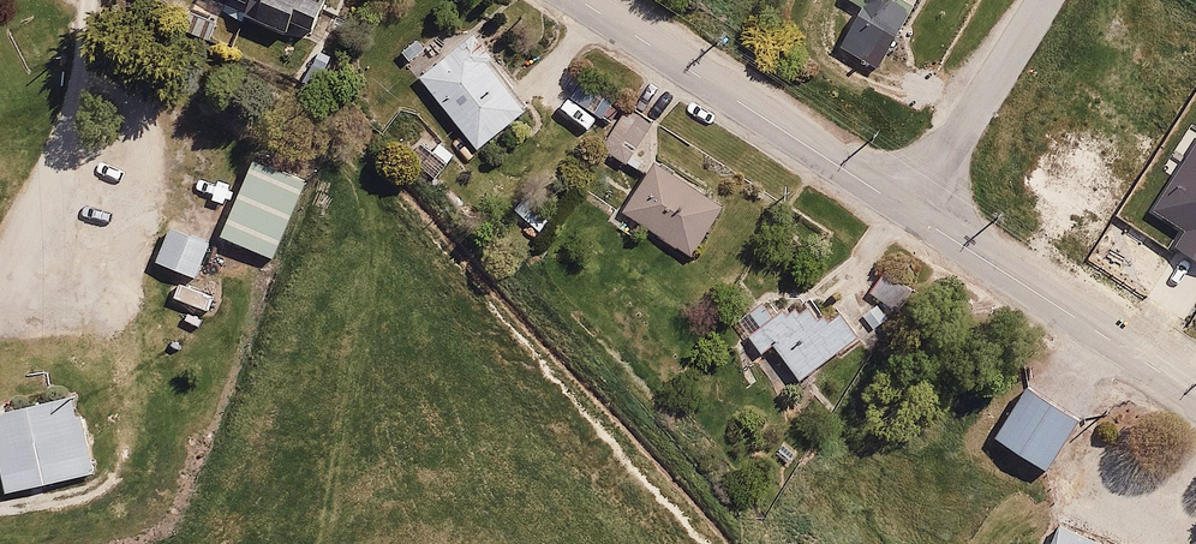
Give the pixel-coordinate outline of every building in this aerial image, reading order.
[(286,29),(291,17),(308,25),(320,0),(225,0),(286,29)] [(918,0),(855,0),(863,5),(841,41),(877,64),(918,0)] [(528,95),(468,28),(416,74),(476,142),(528,95)] [(627,160),(652,117),(625,102),(601,145),(627,160)] [(422,125),(403,149),(435,174),(453,150),(422,125)] [(663,157),(625,208),(688,254),(725,203),(663,157)] [(307,187),(255,167),(223,246),(275,266),(307,187)] [(533,179),(507,209),(534,231),(559,202),(533,179)] [(210,238),(171,223),(156,259),(196,274),(210,238)] [(919,286),(889,266),(870,294),(901,314),(919,286)] [(782,276),(731,312),(760,353),(774,343),(798,376),(857,334),(825,288),(802,304),(782,276)] [(214,293),(178,278),(170,297),(207,311),(214,293)] [(1079,422),(1027,388),(994,438),(1046,472),(1079,422)] [(0,412),(0,458),(7,492),(96,473),(80,395),(0,412)] [(1058,526),(1051,543),(1101,543),(1058,526)]
